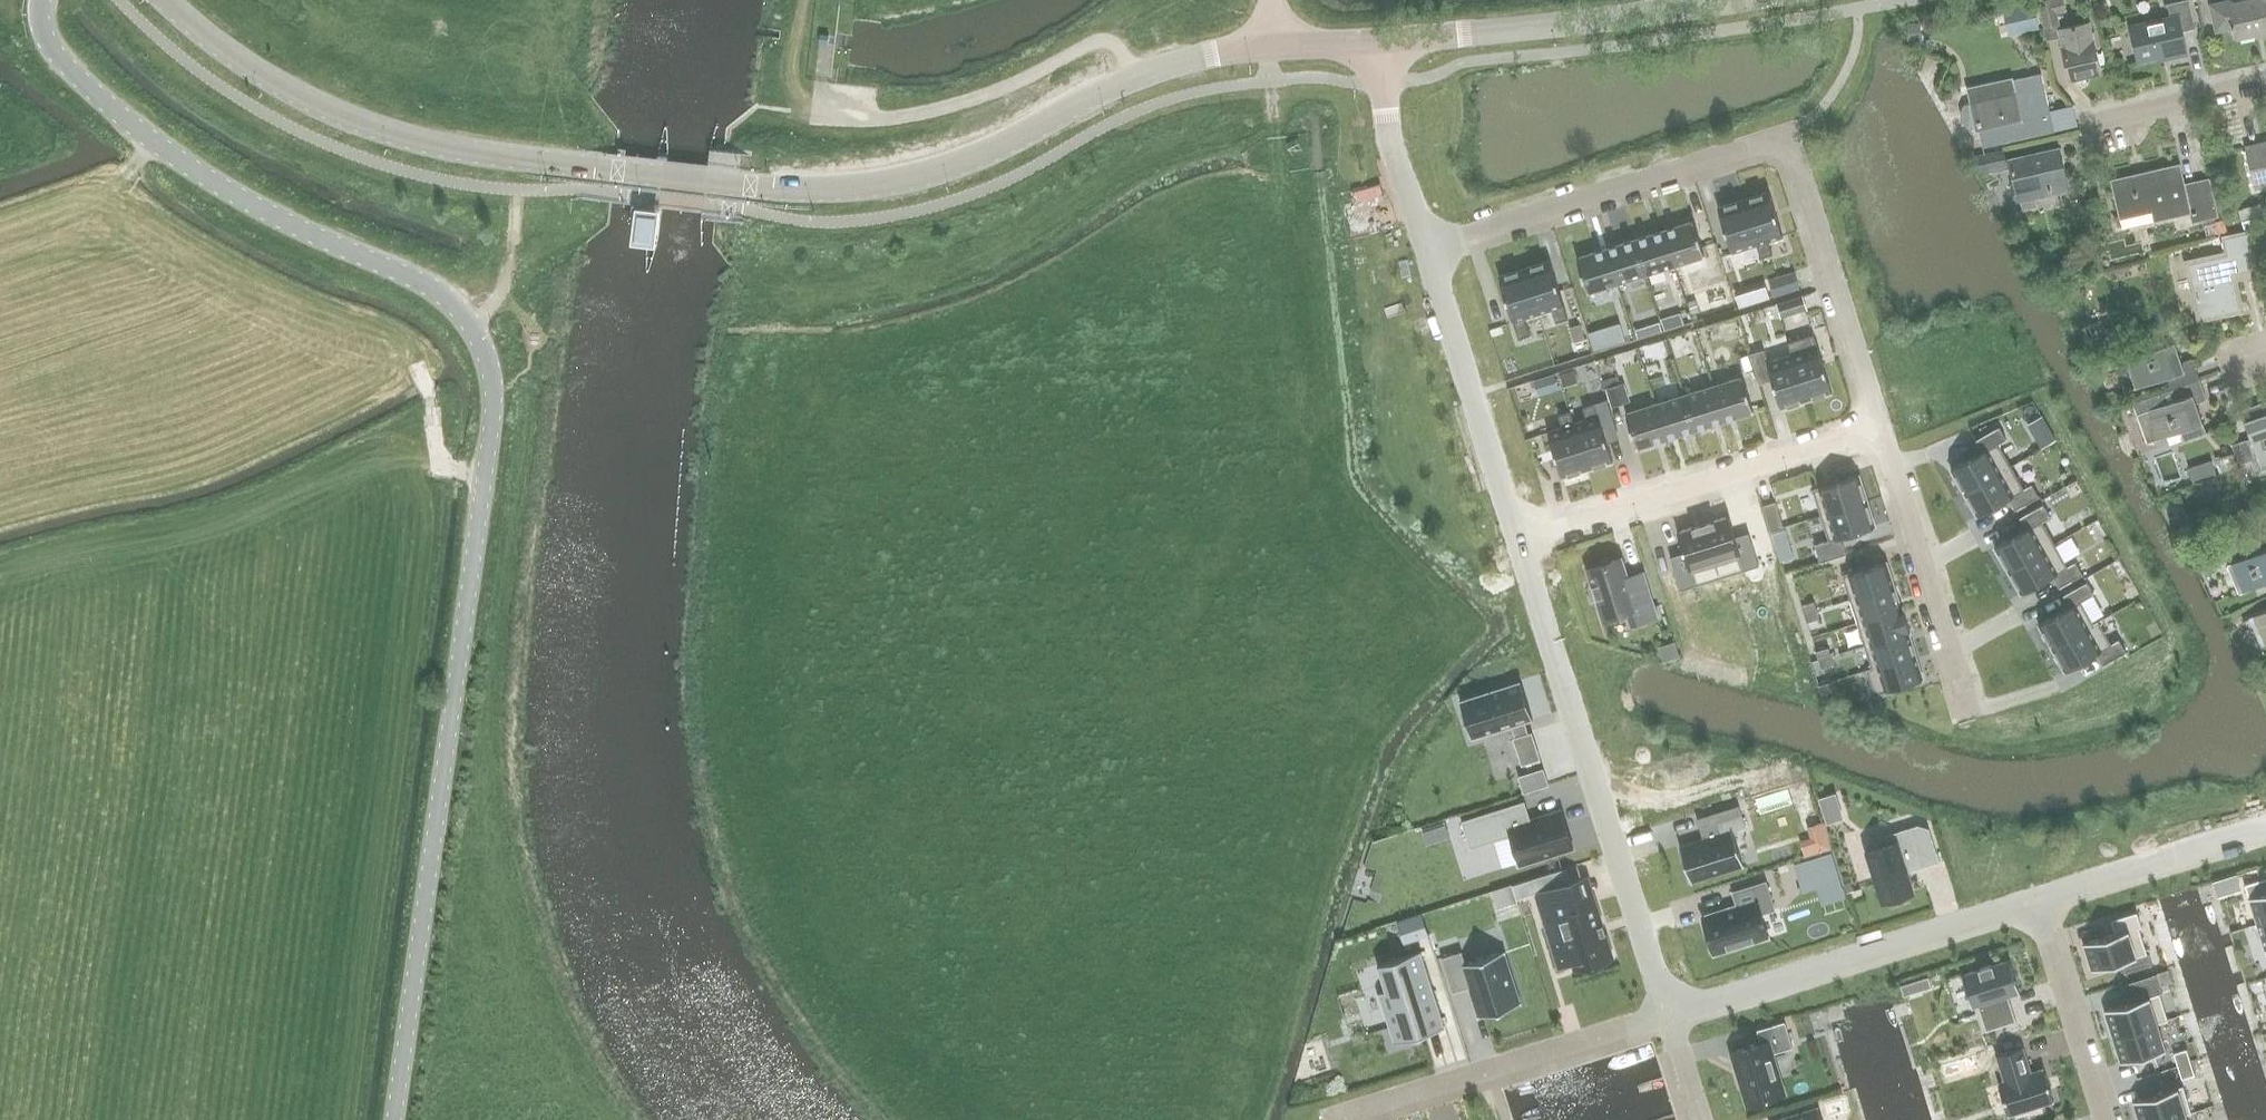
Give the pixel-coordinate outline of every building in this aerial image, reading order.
[(2008,36),(2041,29),(2034,0),(2002,8),(2008,36)] [(2059,23),(2054,0),(2039,0),(2038,0),(2044,27),(2059,23)] [(2187,53),(2182,31),(2195,29),(2189,0),(2185,0),(2168,4),(2171,16),(2130,25),(2138,61),(2169,54),(2170,57),(2187,53)] [(2208,2),(2215,33),(2233,29),(2236,40),(2257,35),(2258,37),(2265,35),(2265,0),(2218,0),(2208,2)] [(2070,80),(2101,73),(2089,20),(2058,27),(2070,80)] [(1907,41),(1921,41),(1921,23),(1907,23),(1907,41)] [(821,34),(820,43),(828,44),(829,44),(829,37),(829,36),(829,35),(821,34)] [(2054,130),(2041,73),(1970,89),(1972,102),(1964,104),(1961,112),(1963,123),(1969,128),(1978,126),(1982,147),(2054,130)] [(2247,148),(2256,186),(2265,184),(2265,143),(2247,148)] [(2017,211),(2037,206),(2035,198),(2067,190),(2058,148),(2009,159),(2015,186),(2012,186),(2017,211)] [(1978,174),(1990,171),(1989,166),(2005,162),(2003,150),(1974,156),(1978,174)] [(2184,184),(2180,163),(2110,179),(2119,216),(2152,209),(2155,221),(2191,212),(2193,222),(2218,217),(2209,179),(2184,184)] [(1756,245),(1760,258),(1772,254),(1768,241),(1783,236),(1768,191),(1743,199),(1757,245),(1756,245)] [(1732,253),(1756,245),(1757,245),(1743,199),(1717,207),(1732,253)] [(632,240),(657,243),(661,208),(636,205),(632,240)] [(2264,222),(2259,205),(2241,210),(2246,227),(2264,222)] [(1664,230),(1675,265),(1704,255),(1693,220),(1664,230)] [(2224,221),(2215,223),(2218,233),(2218,236),(2227,234),(2224,221)] [(1635,239),(1646,274),(1675,265),(1664,230),(1635,239)] [(2200,316),(2239,308),(2231,272),(2256,267),(2248,230),(2224,235),(2229,255),(2189,264),(2200,316)] [(1606,248),(1617,283),(1646,274),(1635,239),(1606,248)] [(2189,253),(2213,248),(2211,240),(2187,246),(2189,253)] [(1576,257),(1587,292),(1617,283),(1606,248),(1576,257)] [(1551,264),(1525,272),(1538,314),(1552,309),(1555,322),(1568,318),(1551,264)] [(1774,296),(1799,288),(1794,271),(1768,279),(1774,296)] [(1525,318),(1538,314),(1525,272),(1500,280),(1518,339),(1530,335),(1525,318)] [(1765,283),(1753,286),(1757,300),(1769,296),(1765,283)] [(1802,294),(1776,302),(1781,316),(1807,308),(1802,294)] [(1688,302),(1691,312),(1698,310),(1695,300),(1688,302)] [(1680,313),(1671,316),(1674,326),(1684,323),(1680,313)] [(1647,335),(1662,330),(1659,321),(1644,326),(1647,335)] [(1575,342),(1585,339),(1581,324),(1570,327),(1575,342)] [(1593,349),(1606,346),(1601,330),(1589,334),(1593,349)] [(1289,332),(1281,335),(1284,347),(1293,344),(1289,332)] [(1787,342),(1791,355),(1792,354),(1806,400),(1832,392),(1813,334),(1787,342)] [(2171,390),(2199,380),(2192,359),(2181,362),(2174,342),(2125,360),(2135,389),(2167,378),(2171,388),(2171,390)] [(1293,344),(1284,347),(1288,360),(1297,357),(1293,344)] [(1791,355),(1766,362),(1781,408),(1806,400),(1792,354),(1791,355)] [(1574,367),(1559,371),(1563,383),(1578,379),(1574,367)] [(1554,373),(1534,379),(1538,392),(1558,386),(1554,373)] [(1713,385),(1724,420),(1753,411),(1742,376),(1713,385)] [(1303,378),(1295,380),(1299,393),(1307,390),(1303,378)] [(2171,390),(2171,388),(2170,388),(2167,382),(2143,390),(2145,397),(2133,402),(2147,443),(2180,431),(2184,441),(2206,433),(2195,403),(2206,399),(2199,380),(2171,390)] [(1606,388),(1612,407),(1626,402),(1620,384),(1606,388)] [(1684,394),(1695,429),(1724,420),(1713,385),(1684,394)] [(1307,390),(1299,393),(1303,405),(1311,403),(1307,390)] [(1655,404),(1666,439),(1695,429),(1684,394),(1655,404)] [(2250,437),(2257,457),(2262,469),(2265,468),(2265,401),(2241,410),(2250,437)] [(1587,469),(1613,461),(1594,403),(1582,406),(1586,419),(1574,423),(1573,423),(1587,469)] [(1625,413),(1636,448),(1666,439),(1655,404),(1625,413)] [(1574,423),(1570,410),(1558,414),(1562,427),(1547,432),(1562,477),(1587,469),(1573,423),(1574,423)] [(2042,414),(2024,423),(2031,435),(2048,426),(2042,414)] [(1318,425),(1310,427),(1314,440),(1322,437),(1318,425)] [(1982,451),(1951,469),(1964,492),(2010,466),(1997,443),(2006,438),(1999,427),(1976,440),(1982,451)] [(2238,464),(2257,457),(2250,437),(2231,443),(2238,464)] [(1324,443),(1316,446),(1320,459),(1328,456),(1324,443)] [(2238,466),(2233,453),(2215,459),(2220,473),(2238,466)] [(1220,462),(1210,465),(1214,476),(1223,473),(1220,462)] [(1210,465),(1202,468),(1205,479),(1214,476),(1210,465)] [(2010,466),(1964,492),(1977,515),(2008,497),(2015,509),(2038,496),(2031,484),(2023,489),(2010,466)] [(1202,468),(1193,471),(1196,482),(1205,479),(1202,468)] [(1193,471),(1183,474),(1187,485),(1196,482),(1193,471)] [(1223,473),(1214,476),(1218,488),(1227,485),(1223,473)] [(1859,475),(1813,489),(1821,515),(1867,500),(1859,475)] [(1214,476),(1205,479),(1209,490),(1218,488),(1214,476)] [(1335,478),(1326,481),(1330,493),(1339,490),(1335,478)] [(1205,479),(1196,482),(1200,493),(1209,490),(1205,479)] [(1164,480),(1155,483),(1158,494),(1168,491),(1164,480)] [(1196,482),(1187,485),(1190,496),(1200,493),(1196,482)] [(1155,483),(1146,485),(1149,497),(1158,494),(1155,483)] [(1146,485),(1137,488),(1141,500),(1149,497),(1146,485)] [(1137,488),(1128,491),(1131,502),(1141,500),(1137,488)] [(1339,490),(1330,493),(1334,506),(1343,503),(1339,490)] [(1168,491),(1158,494),(1162,505),(1171,502),(1168,491)] [(1158,494),(1149,497),(1153,508),(1162,505),(1158,494)] [(1226,494),(1214,498),(1217,507),(1229,503),(1226,494)] [(1149,497),(1141,500),(1144,511),(1153,508),(1149,497)] [(1214,498),(1201,502),(1204,510),(1217,507),(1214,498)] [(1141,500),(1131,502),(1135,514),(1144,511),(1141,500)] [(1828,539),(1814,544),(1820,561),(1845,553),(1840,536),(1874,526),(1867,500),(1821,515),(1828,539)] [(1775,501),(1762,505),(1770,531),(1783,527),(1775,501)] [(2026,529),(1994,547),(2007,570),(2054,543),(2041,521),(2049,516),(2043,504),(2019,517),(2026,529)] [(1181,508),(1168,512),(1171,521),(1183,517),(1181,508)] [(1728,515),(1702,523),(1719,577),(1759,565),(1749,532),(1735,536),(1728,515)] [(1158,516),(1145,520),(1148,528),(1160,524),(1158,516)] [(1145,520),(1133,524),(1135,532),(1148,528),(1145,520)] [(1683,552),(1670,557),(1680,589),(1719,577),(1702,523),(1677,531),(1683,552)] [(1350,524),(1341,527),(1345,539),(1353,536),(1350,524)] [(1771,533),(1775,546),(1788,542),(1784,529),(1771,533)] [(1353,536),(1345,539),(1349,552),(1357,549),(1353,536)] [(2054,543),(2007,570),(2021,593),(2052,575),(2059,587),(2082,573),(2075,562),(2067,566),(2054,543)] [(2227,565),(2239,592),(2265,581),(2265,549),(2227,565)] [(1626,612),(1630,625),(1657,616),(1643,572),(1627,577),(1621,558),(1587,568),(1592,584),(1588,585),(1592,600),(1596,599),(1597,599),(1603,619),(1626,612)] [(1886,561),(1842,575),(1850,599),(1893,585),(1886,561)] [(2070,606),(2038,624),(2051,647),(2093,624),(2093,623),(2080,601),(2093,594),(2086,582),(2063,595),(2070,606)] [(1893,585),(1850,599),(1857,622),(1901,608),(1900,607),(1893,585)] [(1814,601),(1801,605),(1804,614),(1817,610),(1814,601)] [(1901,608),(1857,622),(1864,645),(1908,631),(1908,633),(1909,632),(1901,607),(1900,607),(1901,608)] [(1817,610),(1804,614),(1806,622),(1819,618),(1817,610)] [(2248,618),(2260,646),(2265,644),(2265,610),(2248,618)] [(2093,624),(2051,647),(2064,670),(2096,653),(2102,665),(2126,651),(2119,639),(2111,644),(2098,620),(2093,623),(2093,624)] [(1908,631),(1864,645),(1871,667),(1872,668),(1915,654),(1908,633),(1908,631)] [(1675,642),(1665,645),(1669,658),(1679,655),(1675,642)] [(1828,647),(1815,651),(1818,660),(1831,656),(1828,647)] [(1871,667),(1866,669),(1874,694),(1922,678),(1915,654),(1872,668),(1871,667)] [(1831,656),(1818,660),(1821,668),(1834,664),(1831,656)] [(1514,736),(1512,737),(1521,765),(1540,759),(1532,731),(1528,732),(1525,721),(1532,719),(1520,680),(1459,699),(1460,701),(1468,699),(1480,735),(1511,726),(1514,736)] [(1831,680),(1818,684),(1821,693),(1834,689),(1831,680)] [(1548,785),(1543,768),(1518,776),(1523,793),(1548,785)] [(1836,794),(1818,800),(1827,825),(1844,820),(1836,794)] [(1524,800),(1461,820),(1470,848),(1510,835),(1520,864),(1573,847),(1561,809),(1530,819),(1524,800)] [(1680,844),(1679,845),(1691,883),(1692,882),(1691,881),(1742,865),(1742,866),(1743,866),(1732,831),(1745,827),(1741,812),(1738,805),(1706,815),(1713,836),(1702,839),(1681,846),(1680,844)] [(1821,843),(1803,848),(1805,856),(1831,848),(1823,822),(1815,825),(1821,843)] [(1446,825),(1434,829),(1438,840),(1449,836),(1446,825)] [(1887,844),(1865,850),(1881,901),(1913,891),(1907,872),(1904,862),(1922,857),(1913,826),(1884,835),(1887,844)] [(1832,860),(1798,871),(1804,890),(1818,886),(1838,879),(1832,860)] [(1566,868),(1528,879),(1532,894),(1538,892),(1570,882),(1566,868)] [(2236,875),(2226,878),(2230,891),(2240,888),(2236,875)] [(2265,921),(2265,877),(2244,884),(2256,924),(2265,921)] [(1737,906),(1702,917),(1713,952),(1735,946),(1735,948),(1750,943),(1749,941),(1768,935),(1761,913),(1774,909),(1765,881),(1732,892),(1737,906)] [(1570,882),(1538,892),(1553,939),(1564,935),(1575,969),(1612,957),(1612,956),(1595,903),(1580,908),(1571,882),(1570,882)] [(1850,883),(1844,885),(1847,894),(1853,892),(1850,883)] [(1511,884),(1501,887),(1507,905),(1517,902),(1511,884)] [(2115,933),(2083,943),(2091,971),(2147,953),(2139,927),(2141,926),(2136,911),(2110,920),(2115,933)] [(1421,913),(1397,921),(1403,941),(1428,934),(1421,913)] [(2256,924),(2265,955),(2265,921),(2256,924)] [(1420,951),(1377,965),(1385,990),(1378,993),(1394,1044),(1445,1027),(1420,951)] [(1461,951),(1441,957),(1452,992),(1470,986),(1479,1015),(1478,1015),(1478,1017),(1520,1003),(1520,1002),(1519,1002),(1503,953),(1504,952),(1504,951),(1465,963),(1461,951)] [(2009,959),(1961,975),(1971,1006),(1977,1004),(1985,1030),(2015,1021),(2007,995),(2019,991),(2009,959)] [(1928,978),(1918,981),(1921,992),(1931,988),(1928,978)] [(2136,1000),(2104,1010),(2112,1036),(2157,1022),(2158,1023),(2168,1020),(2160,994),(2162,993),(2158,978),(2131,986),(2136,1000)] [(1761,1042),(1732,1051),(1749,1104),(1783,1094),(1771,1054),(1792,1047),(1784,1021),(1757,1030),(1761,1042)] [(2157,1022),(2112,1036),(2120,1063),(2166,1048),(2158,1023),(2157,1022)] [(1997,1082),(2008,1115),(2053,1100),(2043,1068),(2030,1072),(2022,1046),(1996,1055),(2004,1080),(1997,1082)] [(2186,1049),(2174,1053),(2178,1066),(2190,1061),(2186,1049)] [(2190,1061),(2178,1066),(2182,1078),(2194,1074),(2190,1061)] [(2132,1101),(2138,1119),(2164,1119),(2186,1113),(2186,1114),(2191,1112),(2183,1085),(2132,1101)] [(1819,1106),(1781,1118),(1773,1119),(1824,1119),(1819,1106)]
